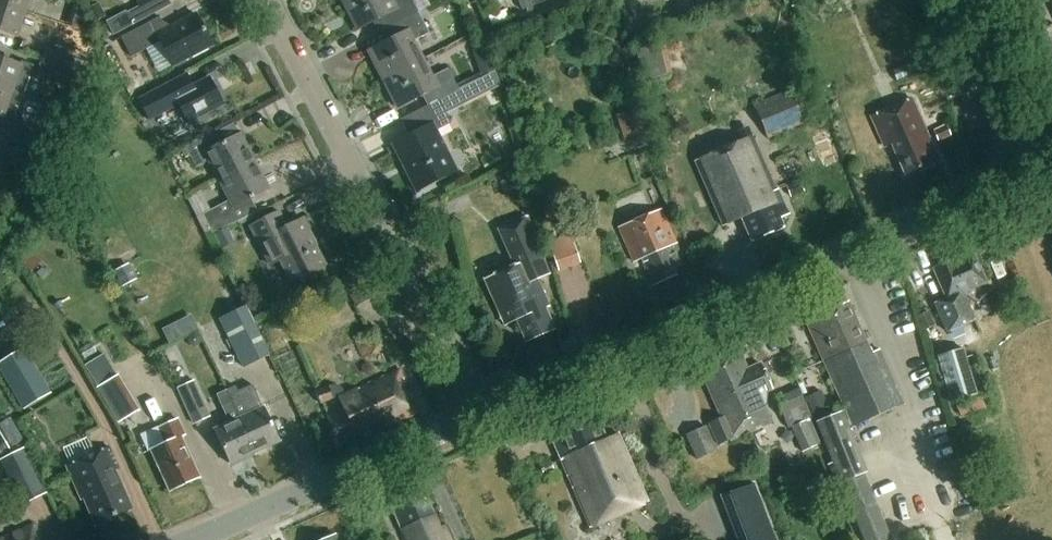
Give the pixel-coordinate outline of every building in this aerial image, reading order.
[(24,18),(30,0),(0,0),(0,10),(24,18)] [(106,19),(113,32),(114,34),(171,4),(170,2),(169,0),(137,0),(139,4),(127,10),(126,9),(106,19)] [(341,4),(344,9),(356,33),(378,21),(383,32),(387,30),(418,15),(431,8),(427,0),(419,0),(413,4),(411,0),(397,0),(393,2),(392,0),(348,0),(341,4)] [(522,5),(524,9),(539,2),(540,5),(552,0),(520,0),(522,5)] [(99,4),(87,10),(94,23),(106,17),(99,4)] [(0,10),(0,36),(17,41),(24,18),(0,10)] [(161,17),(122,38),(129,52),(157,37),(173,67),(213,45),(197,14),(167,30),(161,17)] [(393,42),(368,55),(382,81),(426,59),(418,42),(429,36),(418,15),(387,30),(393,42)] [(94,28),(101,42),(109,38),(101,24),(94,28)] [(645,77),(672,74),(669,39),(641,42),(645,77)] [(41,64),(70,73),(75,58),(47,48),(41,64)] [(14,89),(15,86),(23,89),(31,64),(22,61),(20,65),(0,58),(0,84),(14,89)] [(483,60),(477,63),(481,75),(494,70),(490,58),(483,60)] [(426,59),(382,81),(396,109),(423,96),(428,106),(440,100),(459,91),(459,90),(448,69),(435,76),(426,59)] [(70,73),(41,64),(38,72),(67,82),(70,73)] [(139,98),(142,104),(150,119),(179,104),(188,123),(223,105),(209,77),(185,90),(179,78),(139,98)] [(479,80),(459,90),(459,91),(461,94),(464,100),(484,90),(482,87),(479,80)] [(14,147),(22,120),(14,118),(23,89),(15,86),(14,89),(0,84),(0,143),(14,147)] [(805,123),(790,89),(754,105),(768,139),(805,123)] [(905,175),(938,160),(911,99),(871,117),(885,147),(891,144),(905,175)] [(410,136),(394,144),(417,191),(456,171),(435,130),(451,122),(445,110),(440,100),(428,106),(401,120),(410,136)] [(643,107),(616,116),(625,142),(652,133),(643,107)] [(65,122),(59,141),(68,144),(78,127),(65,122)] [(951,136),(946,125),(933,130),(938,142),(951,136)] [(212,157),(227,185),(259,168),(240,132),(223,142),(216,130),(186,145),(197,165),(212,157)] [(780,224),(790,219),(781,199),(779,200),(754,142),(698,166),(726,231),(744,223),(754,247),(784,234),(780,224)] [(218,204),(219,206),(198,217),(208,235),(258,209),(252,198),(270,188),(259,168),(227,185),(233,196),(218,204)] [(791,197),(804,191),(799,180),(786,186),(791,197)] [(326,265),(301,219),(287,226),(280,211),(250,227),(270,265),(280,260),(292,283),(326,265)] [(675,273),(683,269),(677,256),(682,254),(664,213),(621,232),(636,267),(644,264),(656,292),(679,282),(675,273)] [(514,266),(483,280),(503,323),(515,317),(526,341),(555,328),(546,308),(550,306),(538,279),(550,273),(537,244),(540,242),(528,215),(497,229),(514,266)] [(235,243),(227,228),(213,235),(221,250),(235,243)] [(571,234),(549,242),(560,272),(581,264),(571,234)] [(978,329),(974,321),(962,293),(984,283),(972,255),(959,261),(958,259),(934,270),(947,298),(934,304),(947,333),(956,329),(960,337),(978,329)] [(129,265),(114,272),(122,288),(137,281),(129,265)] [(356,270),(340,279),(356,307),(371,298),(356,270)] [(245,307),(219,319),(244,368),(269,356),(245,307)] [(807,326),(851,421),(847,423),(843,414),(817,425),(868,539),(882,539),(891,536),(865,477),(869,475),(849,428),(902,404),(879,355),(872,358),(848,307),(807,326)] [(387,349),(378,327),(355,337),(364,358),(387,349)] [(23,409),(50,393),(24,348),(0,362),(0,371),(23,409)] [(964,348),(937,357),(951,404),(956,402),(961,416),(983,409),(964,348)] [(772,426),(759,398),(772,392),(760,364),(746,370),(739,354),(716,364),(729,395),(733,395),(751,435),(772,426)] [(729,395),(716,364),(699,372),(719,418),(720,423),(709,428),(718,448),(731,443),(731,444),(751,435),(733,395),(729,395)] [(139,411),(118,375),(96,387),(118,423),(139,411)] [(330,420),(341,445),(362,435),(365,442),(376,436),(372,427),(386,421),(391,430),(421,416),(402,376),(347,401),(343,391),(335,388),(318,396),(323,408),(336,402),(343,403),(347,412),(330,420)] [(211,416),(194,381),(177,389),(194,424),(211,416)] [(821,443),(797,384),(774,393),(788,428),(791,426),(797,442),(793,443),(797,453),(821,443)] [(234,389),(226,393),(241,421),(257,453),(280,442),(265,410),(264,410),(252,385),(236,393),(234,389)] [(822,390),(806,397),(816,421),(832,414),(822,390)] [(226,393),(216,398),(223,413),(223,414),(229,427),(217,432),(232,465),(257,453),(241,421),(226,393)] [(21,442),(4,413),(0,415),(0,455),(21,442)] [(717,451),(701,415),(688,421),(692,432),(686,435),(696,459),(717,451)] [(591,528),(649,502),(619,436),(604,442),(593,417),(550,436),(591,528)] [(165,445),(151,452),(170,492),(199,479),(191,462),(195,460),(189,448),(185,450),(180,438),(185,435),(177,420),(157,429),(165,445)] [(24,448),(0,460),(0,463),(23,506),(47,493),(24,448)] [(99,527),(131,513),(114,474),(122,471),(113,450),(71,468),(85,502),(88,500),(99,527)] [(550,461),(540,465),(545,476),(555,472),(550,461)] [(743,539),(779,539),(763,482),(723,493),(727,507),(715,510),(717,519),(736,514),(743,539)] [(447,526),(440,529),(426,496),(393,510),(404,535),(399,538),(400,539),(453,539),(447,526)] [(38,530),(14,539),(42,539),(38,530)]
